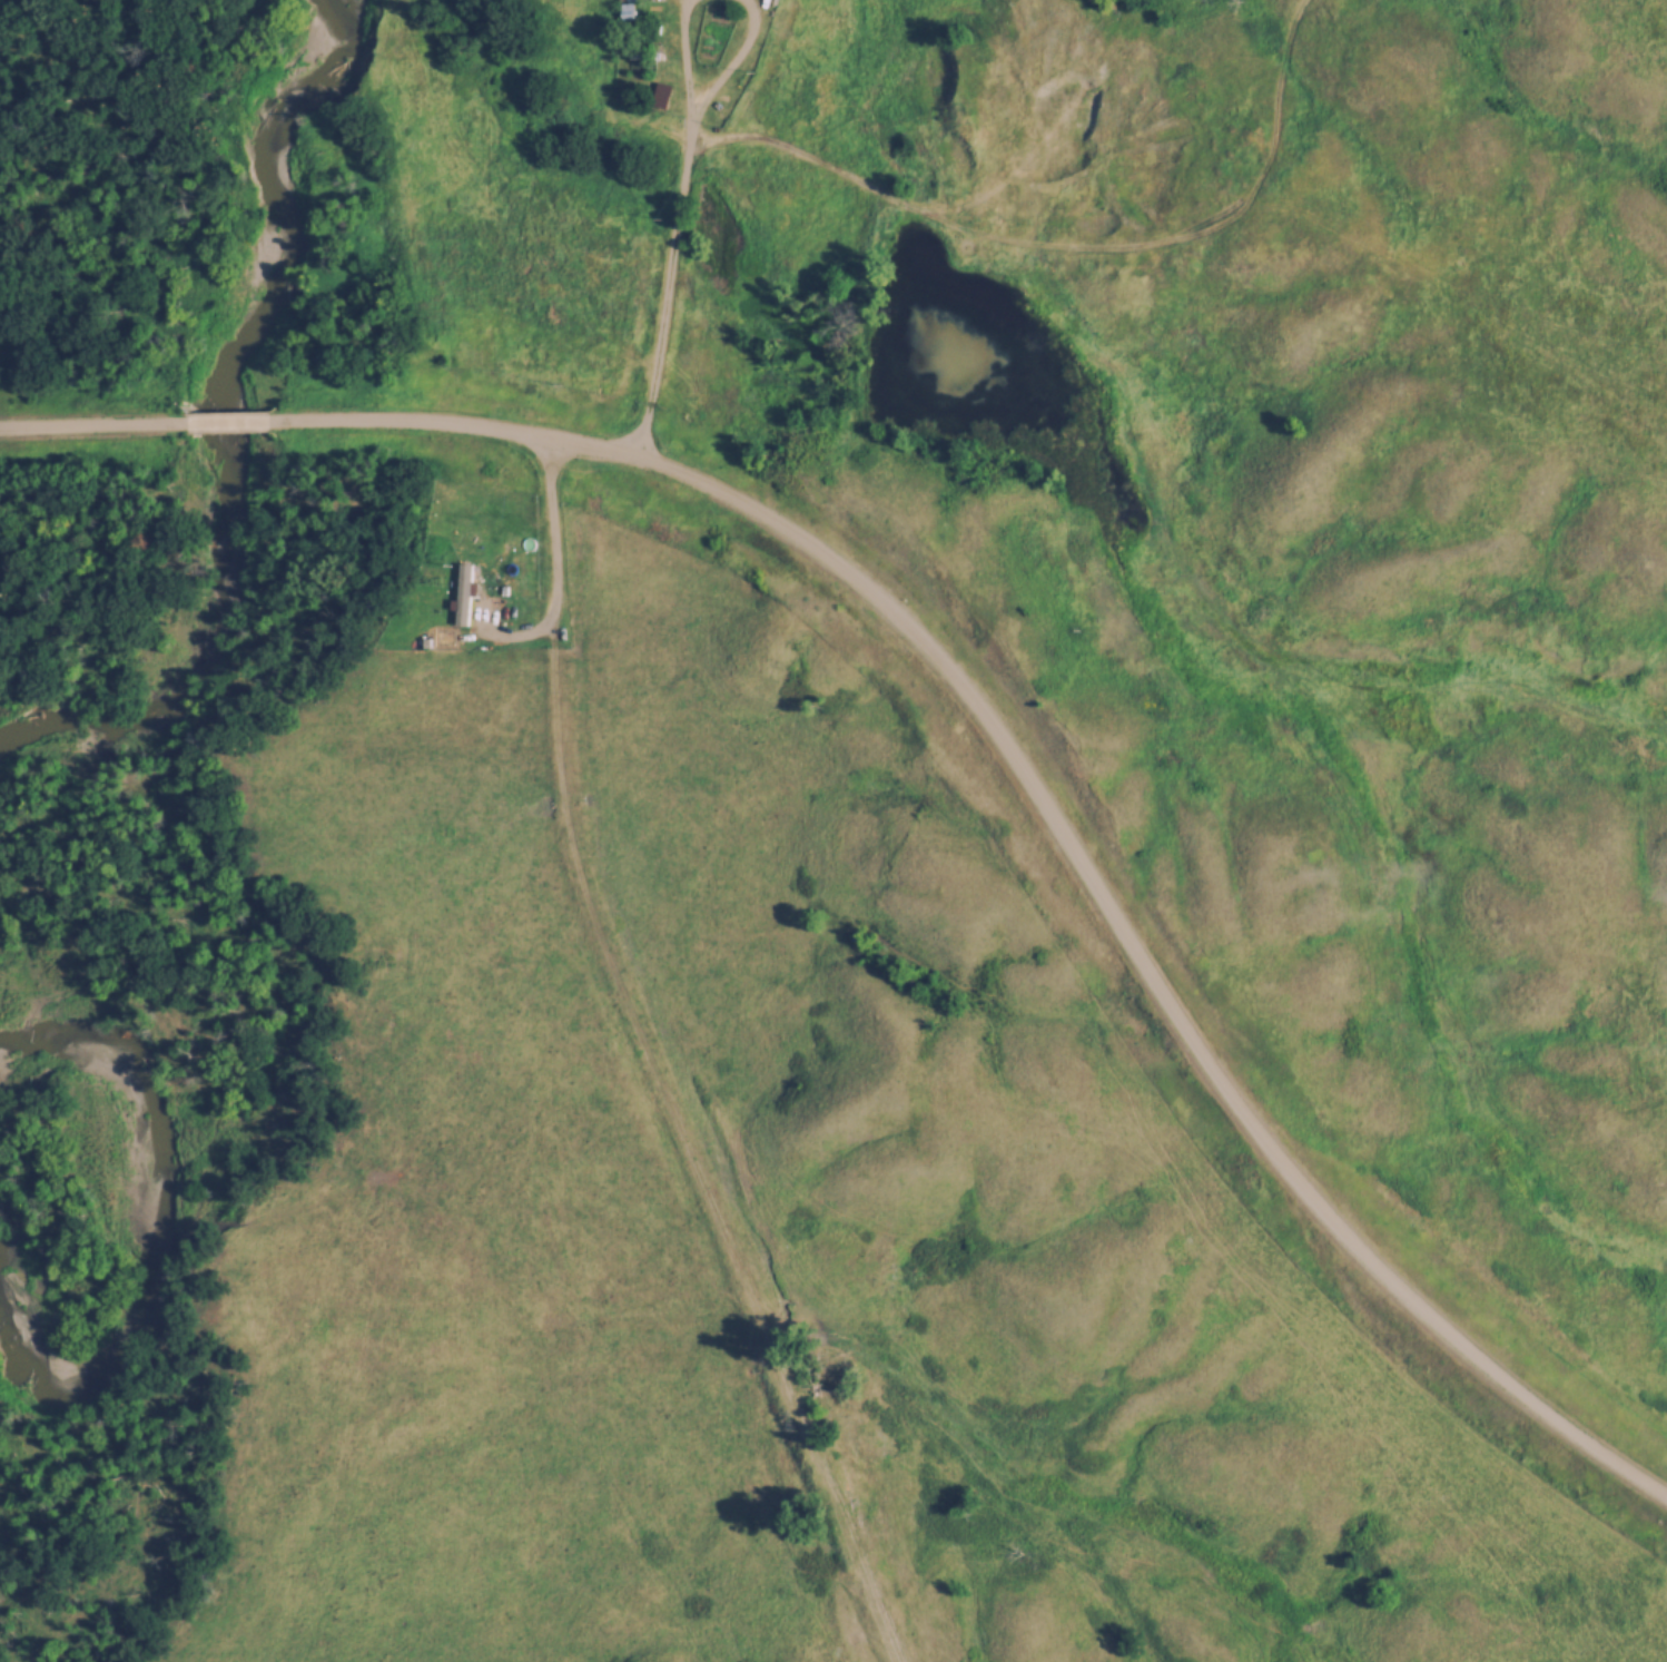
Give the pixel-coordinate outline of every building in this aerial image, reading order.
[(643,0),(625,0),(625,19),(637,19),(637,5),(643,5),(643,0)]
